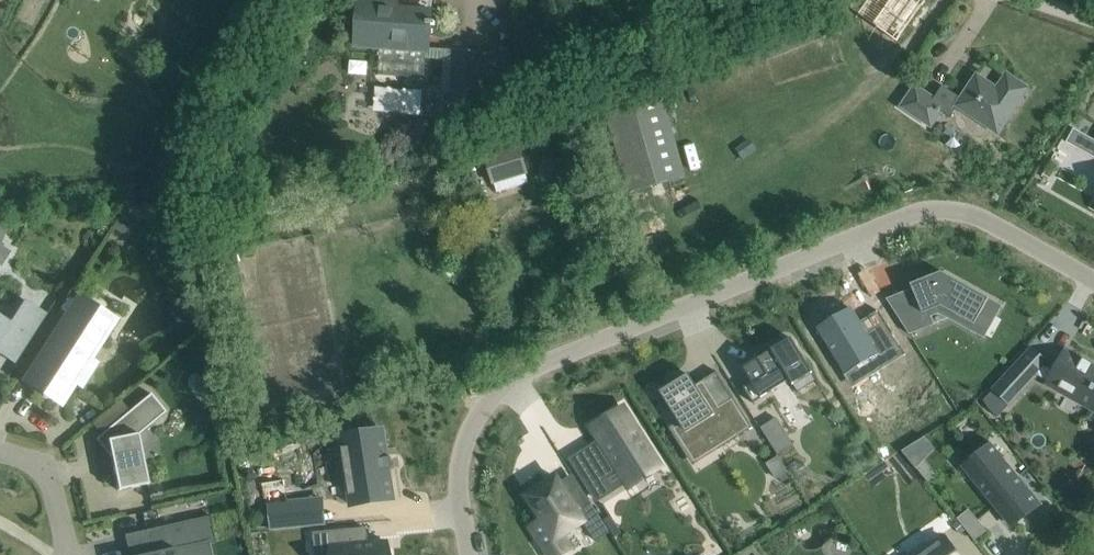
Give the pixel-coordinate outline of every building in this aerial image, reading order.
[(435,59),(436,50),(433,50),(435,22),(431,21),(431,11),(384,7),(385,1),(368,0),(359,0),(355,49),(379,50),(377,74),(434,79),(435,59)] [(925,1),(924,0),(869,0),(858,14),(896,41),(925,1)] [(436,50),(435,59),(445,60),(444,68),(454,68),(450,119),(485,122),(486,100),(501,101),(504,54),(454,51),(454,52),(436,50)] [(942,87),(934,98),(946,106),(941,113),(954,121),(962,109),(998,133),(1016,106),(1028,88),(1007,73),(1000,82),(997,88),(977,74),(964,92),(960,99),(942,87)] [(915,85),(900,107),(930,128),(941,113),(946,106),(934,98),(915,85)] [(375,111),(422,112),(423,87),(375,86),(375,111)] [(629,195),(686,178),(661,94),(604,111),(629,195)] [(1074,146),(1081,134),(1073,130),(1067,142),(1074,146)] [(492,185),(495,184),(497,192),(529,183),(517,137),(482,147),(492,185)] [(120,233),(124,228),(129,232),(135,223),(121,214),(112,228),(120,233)] [(2,267),(12,252),(1,245),(10,225),(0,221),(0,265),(2,267)] [(927,278),(928,282),(913,288),(920,305),(896,314),(909,335),(935,324),(930,313),(939,309),(973,328),(989,298),(942,272),(927,278)] [(0,318),(0,352),(15,361),(13,363),(15,365),(48,314),(46,313),(44,315),(25,303),(11,325),(0,318)] [(851,309),(817,329),(845,374),(870,359),(872,358),(879,370),(905,354),(878,310),(859,322),(851,309)] [(71,378),(79,383),(91,365),(83,360),(99,334),(73,317),(45,361),(50,365),(37,385),(58,399),(71,378)] [(744,367),(743,368),(752,382),(743,387),(753,403),(772,391),(791,380),(798,392),(817,379),(792,338),(760,358),(759,357),(757,359),(757,360),(749,365),(745,368),(744,367)] [(994,389),(1010,404),(1037,375),(1049,382),(1048,384),(1093,410),(1093,367),(1092,366),(1082,360),(1066,352),(1055,371),(1046,366),(1047,364),(1031,349),(994,389)] [(688,374),(659,393),(668,407),(670,406),(682,424),(674,430),(687,450),(714,434),(722,446),(750,429),(753,428),(733,396),(731,397),(732,399),(720,407),(704,382),(696,386),(688,374)] [(118,491),(148,484),(138,435),(166,412),(151,394),(96,439),(112,458),(118,491)] [(584,449),(569,459),(593,497),(608,487),(603,479),(620,468),(629,482),(631,486),(660,468),(622,408),(593,427),(601,438),(604,444),(588,454),(584,449)] [(778,455),(793,445),(777,419),(761,429),(778,455)] [(390,457),(386,457),(383,429),(341,434),(349,502),(391,498),(388,469),(392,469),(390,457)] [(326,440),(301,447),(312,485),(338,478),(326,440)] [(992,443),(971,460),(985,477),(978,483),(1001,513),(1012,527),(1018,522),(1041,504),(1028,488),(1019,477),(992,443)] [(291,450),(264,458),(272,484),(298,476),(291,450)] [(778,456),(768,462),(777,477),(788,471),(778,456)] [(922,458),(914,465),(917,468),(928,482),(936,474),(925,460),(922,458)] [(527,496),(542,520),(536,524),(531,527),(549,554),(562,554),(565,553),(557,539),(564,535),(584,522),(596,541),(610,532),(590,500),(577,508),(560,482),(557,477),(527,496)] [(308,500),(269,503),(271,530),(311,526),(308,500)] [(969,510),(958,519),(974,540),(986,531),(969,510)] [(610,515),(603,520),(615,538),(622,533),(610,515)] [(208,544),(217,542),(211,516),(146,530),(151,553),(144,554),(211,554),(208,544)] [(314,533),(316,554),(388,554),(387,542),(368,543),(367,540),(362,541),(361,532),(361,530),(367,530),(367,528),(314,533)] [(946,538),(930,549),(925,542),(910,553),(911,554),(958,554),(946,538)]
